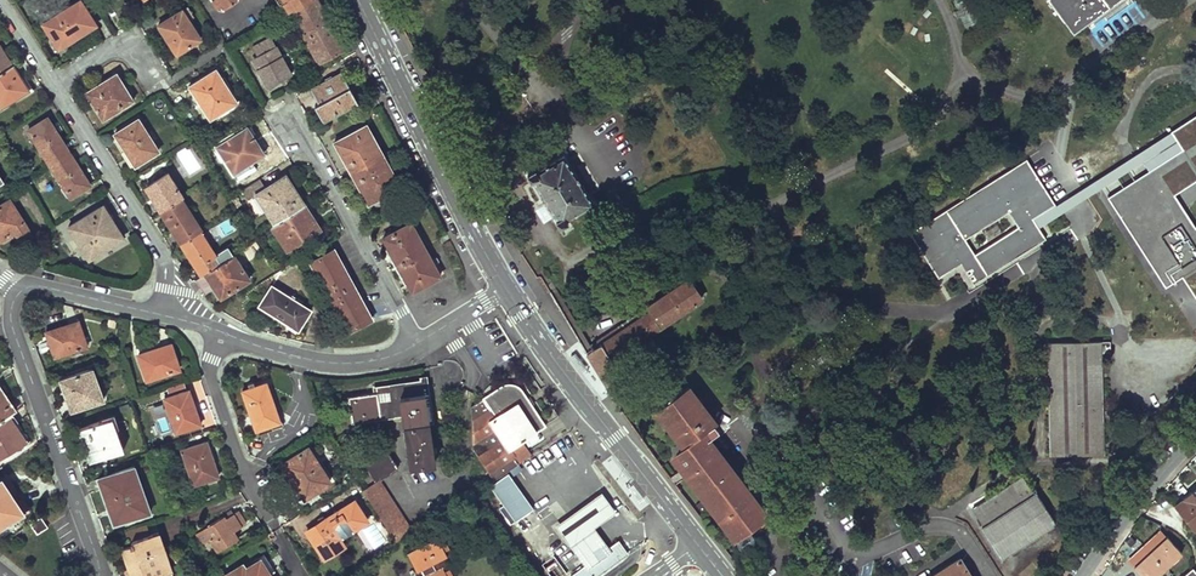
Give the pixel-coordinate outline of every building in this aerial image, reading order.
[(216,5),(218,8),(219,9),(221,10),(224,10),(238,0),(213,0),(216,5)] [(282,0),(288,11),(307,0),(283,0),(282,0)] [(320,64),(345,50),(337,37),(317,0),(307,0),(288,11),(289,11),(320,64)] [(953,12),(956,18),(960,17),(965,26),(967,28),(970,30),(972,30),(974,30),(976,29),(979,27),(981,25),(981,23),(981,21),(971,0),(953,0),(957,10),(953,12)] [(1074,34),(1085,26),(1120,0),(1049,0),(1074,34)] [(1085,26),(1096,40),(1140,8),(1134,0),(1120,0),(1085,26)] [(96,25),(80,1),(44,24),(53,39),(50,40),(57,52),(76,41),(74,39),(96,25)] [(189,7),(183,10),(189,20),(195,16),(189,7)] [(171,44),(177,54),(201,39),(189,20),(183,10),(161,24),(167,33),(165,34),(171,44)] [(282,79),(291,74),(271,37),(258,44),(262,53),(257,56),(254,57),(253,61),(268,88),(278,82),(275,78),(280,76),(282,79)] [(258,44),(252,47),(257,56),(262,53),(258,44)] [(8,66),(0,54),(0,72),(8,66)] [(29,89),(23,80),(13,64),(8,66),(0,72),(0,107),(29,89)] [(223,89),(212,72),(190,86),(211,118),(237,102),(233,96),(229,90),(223,95),(220,91),(223,89)] [(101,113),(104,118),(134,99),(117,73),(96,86),(99,90),(91,96),(99,108),(98,110),(101,113)] [(357,102),(341,73),(312,89),(319,103),(315,106),(318,113),(323,121),(357,102)] [(1171,131),(1195,170),(1195,115),(1171,131)] [(38,124),(28,130),(49,164),(68,152),(58,136),(49,120),(40,126),(38,124)] [(159,151),(139,120),(117,133),(127,150),(123,152),(129,161),(133,168),(159,151)] [(353,171),(384,154),(368,124),(356,130),(358,133),(336,144),(342,154),(348,166),(350,164),(353,171)] [(253,137),(247,128),(217,146),(234,173),(253,161),(250,156),(258,151),(250,139),(253,137)] [(1056,205),(1055,204),(1040,214),(1038,211),(1031,215),(1039,228),(1142,161),(1148,170),(1149,170),(1189,230),(1195,226),(1174,194),(1195,180),(1195,170),(1171,131),(1056,205)] [(68,152),(49,164),(71,197),(80,191),(78,188),(87,183),(81,173),(68,152)] [(401,186),(384,154),(353,171),(357,178),(356,179),(362,191),(367,200),(389,189),(391,191),(401,186)] [(592,203),(562,154),(536,171),(534,169),(527,173),(531,179),(533,178),(558,220),(557,220),(560,226),(566,222),(565,220),(592,203)] [(1026,158),(909,232),(938,278),(953,268),(952,265),(959,261),(960,264),(964,262),(967,267),(964,269),(973,284),(1046,238),(1039,228),(1031,215),(1038,211),(1040,214),(1055,204),(1026,158)] [(1165,287),(1177,279),(1174,274),(1179,272),(1182,276),(1194,294),(1195,293),(1195,226),(1189,230),(1149,170),(1148,170),(1107,197),(1165,287)] [(183,197),(168,174),(146,188),(155,202),(161,211),(181,198),(183,197)] [(301,196),(286,174),(256,194),(275,223),(304,204),(300,198),(301,196)] [(181,198),(161,211),(170,226),(181,243),(200,231),(201,229),(181,198)] [(0,205),(0,240),(15,231),(20,241),(31,234),(9,199),(0,205)] [(271,226),(288,250),(321,228),(314,217),(305,203),(304,204),(275,223),(271,226)] [(102,206),(69,226),(88,258),(102,250),(99,245),(120,233),(114,225),(102,206)] [(411,222),(381,241),(412,296),(443,279),(411,222)] [(200,231),(181,243),(192,261),(201,275),(206,273),(221,263),(200,231)] [(352,283),(334,250),(311,262),(348,330),(371,319),(352,283)] [(221,263),(206,273),(212,283),(222,296),(249,278),(233,255),(221,263)] [(688,279),(662,296),(675,317),(701,298),(688,279)] [(311,309),(272,287),(260,305),(290,323),(291,322),(299,328),(311,309)] [(589,345),(583,349),(612,395),(627,385),(611,360),(675,317),(662,296),(646,308),(648,311),(592,349),(589,345)] [(646,308),(589,345),(592,349),(648,311),(646,308)] [(68,324),(47,332),(52,348),(55,357),(88,346),(80,322),(69,326),(68,324)] [(1096,340),(1048,341),(1051,455),(1104,454),(1101,352),(1096,352),(1096,340)] [(1101,340),(1096,340),(1096,352),(1101,352),(1111,352),(1110,341),(1101,340)] [(140,355),(148,380),(179,369),(172,346),(162,350),(161,348),(151,351),(140,355)] [(93,368),(61,379),(67,395),(71,410),(104,399),(93,368)] [(425,379),(376,386),(377,393),(347,397),(350,423),(402,416),(408,464),(436,461),(425,379)] [(279,419),(266,382),(243,390),(257,429),(272,424),(273,427),(283,424),(281,418),(279,419)] [(545,425),(521,388),(519,387),(515,385),(512,384),(508,384),(503,386),(497,390),(485,398),(472,406),(472,447),(495,480),(519,463),(509,448),(506,444),(513,439),(516,444),(545,425)] [(715,421),(687,384),(684,386),(686,389),(711,423),(715,421)] [(686,389),(684,386),(657,406),(684,444),(688,441),(663,407),(686,389)] [(8,416),(12,413),(8,405),(11,403),(7,398),(0,388),(0,421),(8,416)] [(711,423),(686,389),(663,407),(688,441),(691,438),(694,443),(689,446),(684,446),(683,452),(679,452),(676,454),(676,458),(678,461),(683,462),(723,515),(721,517),(731,531),(735,528),(738,533),(755,520),(758,523),(765,517),(763,514),(764,513),(750,496),(748,489),(741,480),(739,481),(709,443),(707,445),(705,442),(707,440),(704,435),(706,433),(705,431),(704,429),(711,423)] [(197,407),(192,390),(165,399),(176,432),(200,425),(197,418),(194,407),(197,407)] [(0,421),(0,458),(25,442),(18,431),(8,416),(0,421)] [(166,416),(155,418),(159,436),(170,434),(166,416)] [(124,449),(113,417),(80,428),(87,448),(91,460),(124,449)] [(718,432),(713,425),(705,431),(706,433),(704,435),(707,440),(718,432)] [(532,454),(522,440),(516,444),(513,439),(506,444),(509,448),(519,463),(532,454)] [(741,480),(712,441),(709,443),(739,481),(741,480)] [(215,459),(209,442),(182,451),(194,485),(219,477),(213,460),(215,459)] [(330,481),(308,447),(282,464),(295,484),(304,498),(305,497),(310,504),(322,497),(317,489),(330,481)] [(399,467),(386,448),(365,463),(376,480),(381,477),(382,478),(399,467)] [(683,462),(678,461),(721,517),(723,515),(683,462)] [(365,463),(358,467),(369,484),(376,480),(365,463)] [(150,512),(135,466),(99,478),(109,508),(114,524),(150,512)] [(533,507),(508,473),(490,486),(515,520),(533,507)] [(5,476),(0,479),(0,527),(28,509),(16,492),(5,476)] [(1034,492),(1023,476),(974,507),(985,524),(982,526),(1002,557),(1057,522),(1036,490),(1034,492)] [(377,482),(363,491),(396,542),(413,531),(385,486),(381,488),(377,482)] [(766,512),(748,489),(750,496),(764,513),(766,512)] [(615,511),(601,492),(590,500),(556,525),(585,565),(590,561),(608,548),(594,526),(604,519),(615,511)] [(1195,496),(1193,493),(1175,507),(1195,532),(1195,496)] [(321,521),(308,530),(322,552),(342,540),(340,537),(367,519),(354,500),(321,521)] [(709,510),(701,501),(696,504),(704,514),(709,510)] [(234,534),(246,526),(238,512),(225,520),(224,518),(194,536),(200,547),(203,545),(207,551),(212,547),(217,555),(238,541),(234,534)] [(40,518),(30,525),(37,535),(46,528),(40,518)] [(152,535),(166,575),(163,575),(173,575),(158,533),(152,535)] [(163,575),(166,575),(152,535),(133,542),(134,545),(124,549),(129,567),(131,574),(132,575),(163,575)] [(1167,536),(1153,548),(1135,565),(1145,575),(1146,575),(1150,572),(1153,575),(1155,575),(1176,556),(1173,552),(1177,547),(1167,536)] [(447,555),(437,537),(407,553),(417,570),(420,568),(432,562),(447,555)] [(342,540),(322,552),(326,558),(345,546),(342,540)] [(616,542),(608,548),(590,561),(591,563),(618,544),(616,542)] [(618,544),(591,563),(590,561),(585,565),(571,574),(572,575),(596,575),(626,555),(618,544)] [(1181,552),(1177,547),(1173,552),(1176,556),(1181,552)] [(225,575),(271,575),(269,574),(274,571),(269,563),(264,557),(244,569),(242,565),(225,575)] [(961,558),(932,575),(972,575),(961,558)] [(436,569),(432,562),(420,568),(424,575),(436,569)] [(442,566),(436,569),(424,575),(423,575),(447,575),(442,566)] [(123,570),(125,575),(127,575),(131,574),(129,567),(123,570)]
